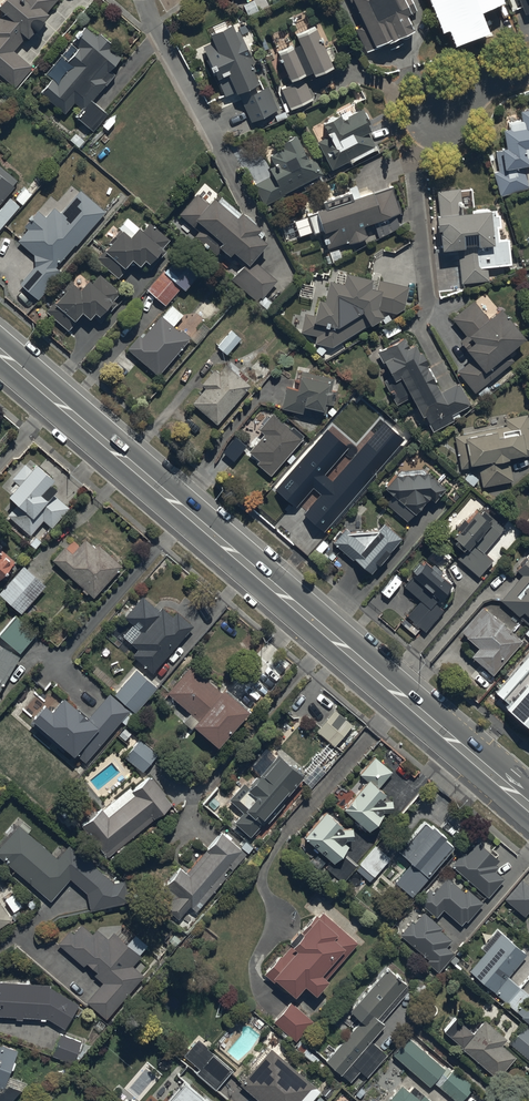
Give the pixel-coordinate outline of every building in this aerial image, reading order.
[(15,90),(31,70),(13,54),(25,41),(27,43),(32,37),(34,39),(44,27),(43,27),(49,20),(45,17),(58,1),(57,0),(11,0),(0,13),(0,15),(3,17),(0,20),(0,77),(15,90)] [(360,26),(354,28),(365,50),(388,42),(389,44),(413,32),(405,17),(410,14),(402,0),(348,0),(360,26)] [(444,26),(452,23),(459,39),(481,31),(473,11),(495,2),(494,0),(433,0),(444,26)] [(528,20),(528,0),(521,0),(528,20)] [(243,7),(248,19),(259,13),(253,2),(243,7)] [(280,84),(290,107),(313,97),(303,76),(312,72),(313,76),(333,67),(315,27),(296,35),(299,43),(277,52),(289,80),(280,84)] [(97,40),(85,31),(73,46),(79,50),(67,66),(70,68),(58,85),(53,82),(41,98),(66,116),(74,105),(82,111),(75,121),(94,135),(108,117),(92,105),(104,88),(106,90),(116,78),(111,74),(122,60),(111,51),(113,48),(99,37),(97,40)] [(232,31),(210,41),(212,45),(201,50),(225,100),(235,96),(237,101),(240,99),(251,125),(279,112),(268,89),(261,92),(250,69),(254,67),(239,34),(234,36),(232,31)] [(519,111),(520,120),(507,122),(508,130),(502,131),(505,149),(496,151),(499,168),(494,169),(497,191),(526,186),(523,168),(528,167),(528,165),(528,160),(528,159),(528,110),(519,111)] [(318,145),(332,172),(375,150),(369,138),(371,137),(365,125),(367,124),(361,113),(347,120),(348,123),(344,125),(341,119),(322,129),(328,139),(318,145)] [(253,185),(264,208),(323,178),(314,159),(307,162),(296,140),(280,149),(282,153),(270,159),(274,167),(269,169),(273,176),(253,185)] [(15,191),(13,189),(18,184),(0,168),(0,208),(15,191)] [(325,214),(283,229),(288,243),(313,234),(314,238),(323,235),(328,251),(348,244),(349,248),(368,242),(364,231),(375,227),(378,238),(400,231),(396,219),(402,217),(392,189),(371,196),(371,198),(354,204),(352,197),(323,207),(325,214)] [(24,190),(15,200),(23,207),(32,196),(24,190)] [(463,208),(473,207),(472,191),(437,194),(440,223),(437,223),(438,237),(441,237),(442,257),(459,256),(460,286),(489,284),(488,272),(510,270),(509,243),(499,243),(499,232),(500,232),(499,219),(497,219),(496,214),(489,215),(488,212),(471,214),(472,217),(463,218),(463,208)] [(34,270),(19,287),(38,303),(61,275),(56,271),(75,249),(76,250),(106,215),(80,193),(61,216),(54,211),(46,221),(36,213),(23,229),(27,233),(18,244),(34,258),(34,270)] [(210,208),(196,197),(178,219),(198,234),(193,240),(216,258),(220,253),(232,262),(233,260),(242,268),(231,282),(261,305),(278,283),(254,265),(267,248),(257,240),(261,235),(241,220),(243,218),(220,201),(216,206),(213,203),(210,208)] [(9,200),(0,211),(0,231),(19,209),(9,200)] [(104,252),(96,262),(118,281),(132,265),(140,271),(145,265),(148,268),(146,270),(149,273),(164,256),(160,253),(169,243),(149,226),(141,235),(139,233),(140,232),(127,221),(118,231),(120,233),(110,245),(113,247),(107,254),(104,252)] [(164,273),(147,292),(165,308),(181,291),(185,294),(206,271),(183,251),(167,270),(168,271),(165,274),(164,273)] [(55,304),(46,314),(68,334),(82,318),(89,325),(95,318),(100,323),(114,307),(111,304),(120,295),(100,277),(91,287),(89,285),(80,295),(73,289),(75,286),(71,283),(61,293),(65,297),(57,306),(55,304)] [(316,339),(315,346),(332,350),(368,328),(370,331),(384,324),(378,314),(395,317),(404,312),(409,290),(378,283),(377,287),(345,279),(342,289),(329,286),(324,307),(318,305),(315,319),(304,317),(300,335),(316,339)] [(473,301),(450,319),(464,336),(458,340),(467,351),(465,352),(471,360),(457,371),(474,393),(477,390),(483,398),(491,392),(484,384),(513,361),(508,354),(524,342),(500,312),(489,320),(473,301)] [(139,338),(127,352),(158,379),(189,343),(188,342),(190,340),(182,333),(180,335),(174,329),(183,318),(171,307),(142,340),(139,338)] [(451,418),(452,418),(454,422),(460,419),(458,415),(471,408),(459,385),(440,395),(428,372),(428,371),(421,358),(419,359),(415,351),(408,354),(405,349),(407,348),(404,343),(378,356),(391,380),(383,384),(396,408),(410,401),(421,422),(425,420),(432,434),(454,423),(451,418)] [(203,392),(191,407),(217,428),(250,388),(246,385),(249,382),(239,374),(236,377),(225,368),(219,374),(215,370),(200,389),(203,392)] [(286,392),(281,411),(310,418),(311,414),(327,418),(334,383),(301,376),(297,394),(286,392)] [(263,437),(247,457),(258,466),(256,467),(270,479),(302,444),(301,443),(303,439),(293,430),(291,432),(273,417),(258,433),(263,437)] [(482,489),(513,483),(509,464),(527,460),(527,459),(528,458),(528,425),(527,417),(505,421),(506,428),(454,438),(461,472),(478,468),(482,489)] [(392,425),(376,442),(397,460),(412,443),(392,425)] [(19,498),(7,512),(30,532),(42,517),(51,524),(68,504),(51,489),(57,482),(50,476),(54,472),(36,456),(29,464),(25,460),(12,476),(15,478),(7,488),(19,498)] [(285,492),(271,508),(297,530),(305,522),(318,533),(337,510),(338,511),(365,480),(359,475),(362,471),(355,465),(349,471),(339,462),(328,474),(323,469),(310,485),(306,482),(293,498),(285,492)] [(385,488),(385,493),(393,501),(387,506),(396,515),(400,510),(411,521),(421,511),(423,513),(430,505),(433,508),(446,495),(423,471),(399,473),(385,488)] [(465,553),(458,562),(479,579),(493,563),(483,555),(504,530),(483,513),(478,518),(476,517),(454,543),(465,553)] [(345,532),(332,546),(370,580),(377,571),(378,572),(389,559),(388,558),(400,545),(385,532),(380,538),(378,536),(350,537),(345,532)] [(64,542),(51,556),(83,585),(82,586),(86,590),(88,589),(92,593),(122,560),(98,539),(95,542),(85,534),(76,543),(73,541),(69,546),(64,542)] [(15,555),(0,543),(0,572),(15,555)] [(516,573),(522,578),(500,604),(519,620),(523,616),(528,621),(528,558),(516,573)] [(0,587),(0,591),(20,610),(45,582),(23,562),(0,587)] [(419,602),(406,618),(425,634),(443,613),(435,607),(438,603),(439,604),(451,590),(425,567),(414,580),(412,579),(404,590),(419,602)] [(132,620),(122,633),(136,645),(131,652),(152,669),(191,621),(175,608),(172,612),(160,603),(158,606),(141,592),(124,613),(132,620)] [(466,640),(459,648),(492,678),(522,644),(483,611),(461,636),(466,640)] [(0,633),(0,635),(19,652),(36,632),(15,615),(0,633)] [(19,652),(3,642),(0,646),(0,684),(19,652)] [(495,697),(528,726),(528,657),(495,697)] [(190,661),(166,689),(190,710),(182,719),(190,726),(195,721),(215,739),(247,703),(222,681),(218,685),(190,661)] [(135,665),(113,690),(134,708),(156,684),(135,665)] [(43,696),(29,711),(72,749),(73,748),(84,758),(128,708),(108,690),(89,712),(62,688),(50,702),(43,696)] [(334,705),(315,728),(333,744),(352,720),(334,705)] [(139,734),(122,754),(142,769),(158,748),(139,734)] [(236,815),(233,818),(249,832),(264,816),(267,818),(283,800),(280,797),(303,771),(277,748),(260,767),(259,766),(246,781),(242,778),(227,795),(232,799),(226,806),(236,815)] [(391,768),(374,753),(359,770),(365,776),(342,803),(366,824),(380,806),(390,806),(390,794),(384,794),(381,792),(385,787),(379,782),(391,768)] [(80,821),(106,852),(170,800),(147,773),(138,781),(134,777),(80,821)] [(325,808),(303,833),(332,859),(324,868),(341,882),(354,867),(370,881),(390,858),(374,844),(356,865),(340,851),(347,842),(342,837),(343,836),(352,836),(351,824),(342,825),(325,808)] [(410,857),(393,877),(411,892),(427,874),(426,873),(453,843),(443,834),(444,833),(431,820),(429,822),(424,817),(406,837),(403,834),(395,844),(410,857)] [(0,842),(0,853),(49,897),(69,875),(86,891),(89,905),(127,898),(124,877),(113,879),(69,840),(56,854),(19,822),(0,842)] [(172,895),(165,904),(178,915),(189,902),(196,907),(245,849),(247,851),(252,845),(244,838),(239,844),(220,828),(186,869),(179,863),(165,880),(166,881),(162,886),(172,895)] [(462,848),(450,862),(487,894),(504,875),(494,867),(498,863),(494,860),(498,856),(476,837),(465,851),(462,848)] [(428,885),(417,897),(435,914),(443,906),(460,922),(464,917),(465,919),(483,900),(467,885),(464,889),(446,873),(432,889),(428,885)] [(520,876),(504,895),(524,912),(528,907),(528,884),(520,876)] [(13,890),(5,895),(13,908),(21,903),(13,890)] [(10,915),(0,900),(0,922),(10,915)] [(280,950),(263,970),(270,976),(274,972),(293,988),(302,977),(314,987),(356,938),(321,908),(319,911),(316,908),(290,937),(294,941),(290,946),(288,945),(282,952),(280,950)] [(441,924),(423,908),(413,919),(411,918),(399,931),(428,956),(426,958),(437,968),(453,950),(445,943),(451,936),(439,926),(441,924)] [(102,978),(85,998),(106,1015),(142,971),(132,962),(140,952),(138,951),(146,942),(134,932),(128,939),(113,927),(107,935),(96,925),(92,930),(80,921),(73,930),(69,926),(57,941),(102,978)] [(506,1000),(519,985),(506,973),(525,952),(498,927),(481,946),(484,949),(468,967),(506,1000)] [(411,985),(386,964),(349,1007),(360,1016),(324,1057),(349,1078),(359,1067),(366,1074),(386,1051),(369,1037),(384,1020),(382,1018),(411,985)] [(0,979),(0,1011),(16,1012),(15,1016),(22,1017),(23,1014),(40,1014),(40,1017),(45,1017),(46,1015),(64,1025),(79,1001),(51,984),(51,981),(0,979)] [(506,1000),(528,1020),(528,994),(519,985),(506,1000)] [(313,1018),(289,997),(271,1018),(295,1038),(313,1018)] [(455,1013),(443,1027),(496,1074),(514,1053),(501,1041),(506,1035),(484,1015),(472,1029),(455,1013)] [(507,1039),(528,1058),(528,1025),(523,1020),(507,1039)] [(60,1030),(51,1052),(73,1060),(81,1038),(60,1030)] [(197,1034),(182,1051),(198,1065),(195,1068),(215,1086),(232,1066),(197,1034)] [(406,1035),(391,1052),(427,1085),(432,1080),(455,1100),(458,1100),(472,1086),(451,1067),(449,1070),(444,1065),(442,1067),(406,1035)] [(22,1087),(6,1082),(18,1048),(0,1042),(0,1100),(10,1100),(22,1087)] [(238,1080),(262,1100),(299,1100),(300,1100),(307,1100),(319,1086),(269,1044),(238,1080)] [(362,1081),(356,1076),(346,1088),(351,1093),(353,1091),(358,1095),(364,1089),(359,1084),(362,1081)] [(400,1080),(383,1100),(436,1100),(412,1081),(407,1086),(400,1080)] [(181,1083),(166,1100),(202,1100),(181,1083)]
